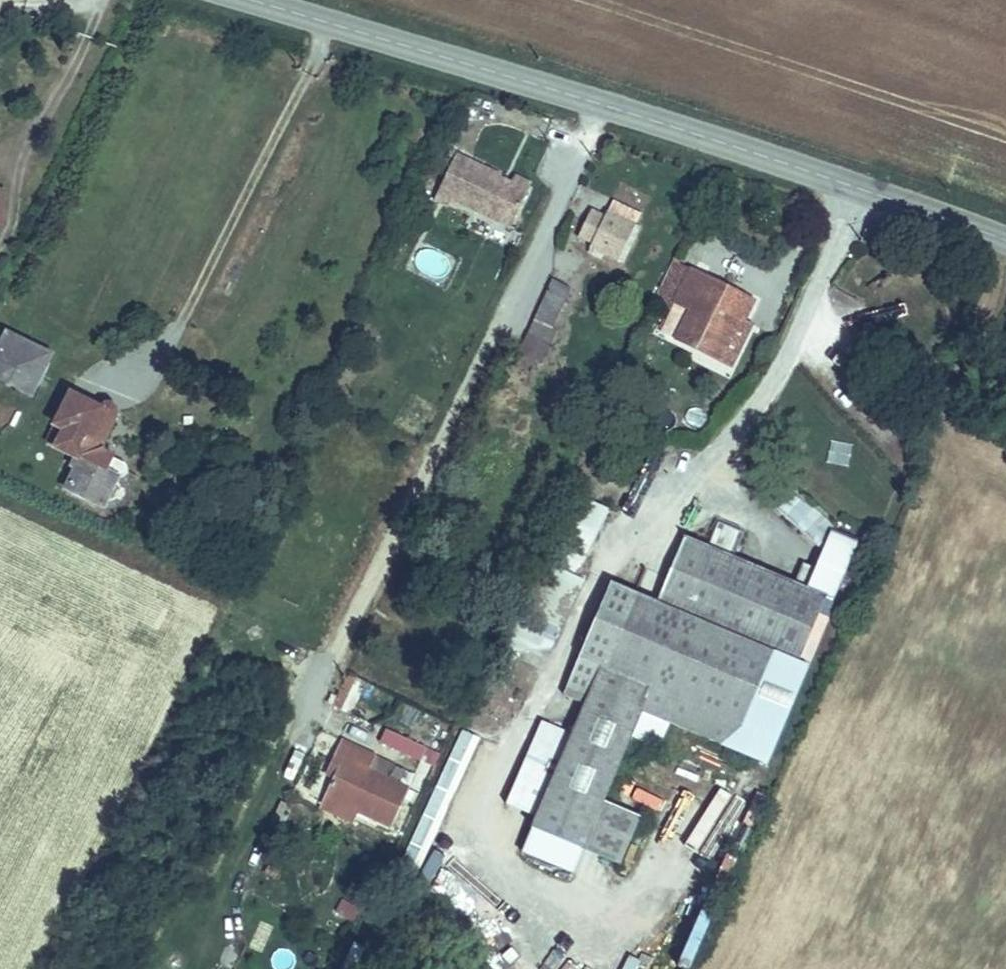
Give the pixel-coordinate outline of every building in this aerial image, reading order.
[(513,178),(459,153),(441,193),(454,199),(511,225),(530,185),(513,178)] [(532,181),(515,173),(513,178),(530,185),(532,181)] [(454,199),(441,193),(438,199),(451,206),(454,199)] [(611,196),(606,208),(634,220),(639,209),(611,196)] [(585,250),(615,263),(634,220),(606,208),(601,217),(586,210),(575,234),(590,241),(585,250)] [(676,302),(692,268),(674,260),(671,265),(658,293),(676,302)] [(692,268),(676,302),(690,308),(677,337),(696,346),(698,340),(720,350),(736,315),(747,320),(757,298),(692,268)] [(551,332),(569,293),(551,285),(396,617),(421,629),(559,335),(551,332)] [(663,331),(677,337),(690,308),(676,302),(663,331)] [(736,315),(720,350),(740,359),(756,324),(747,320),(736,315)] [(5,328),(0,340),(0,384),(33,399),(55,351),(5,328)] [(55,443),(70,450),(93,403),(68,391),(55,416),(65,421),(55,443)] [(96,399),(93,403),(70,450),(120,474),(127,456),(95,442),(113,406),(114,400),(113,396),(109,393),(105,392),(101,393),(98,395),(96,399)] [(831,441),(825,460),(845,466),(850,446),(831,441)] [(120,474),(70,450),(61,468),(70,474),(64,484),(79,491),(81,487),(108,499),(120,474)] [(598,512),(574,502),(518,634),(550,648),(576,586),(568,582),(598,512)] [(718,520),(711,538),(735,548),(742,530),(718,520)] [(816,608),(808,604),(674,547),(649,607),(601,586),(557,690),(580,700),(568,727),(557,722),(533,780),(544,784),(591,804),(628,716),(710,751),(729,734),(740,709),(761,718),(770,696),(784,702),(797,673),(804,676),(831,614),(816,608)] [(395,869),(415,877),(477,735),(457,727),(395,869)] [(422,758),(426,742),(380,731),(377,747),(422,758)] [(342,740),(335,754),(343,757),(332,778),(324,796),(357,812),(390,828),(408,790),(393,783),(370,771),(377,757),(342,740)] [(650,767),(652,750),(636,748),(634,765),(650,767)] [(325,774),(332,778),(343,757),(335,754),(325,774)] [(393,783),(408,790),(415,775),(400,768),(393,783)] [(591,804),(544,784),(534,806),(581,826),(591,804)] [(357,812),(324,796),(319,807),(352,822),(357,812)] [(352,922),(360,907),(343,898),(335,912),(352,922)] [(254,918),(241,943),(259,952),(272,928),(254,918)] [(297,958),(281,947),(270,963),(280,968),(290,968),(297,958)]
